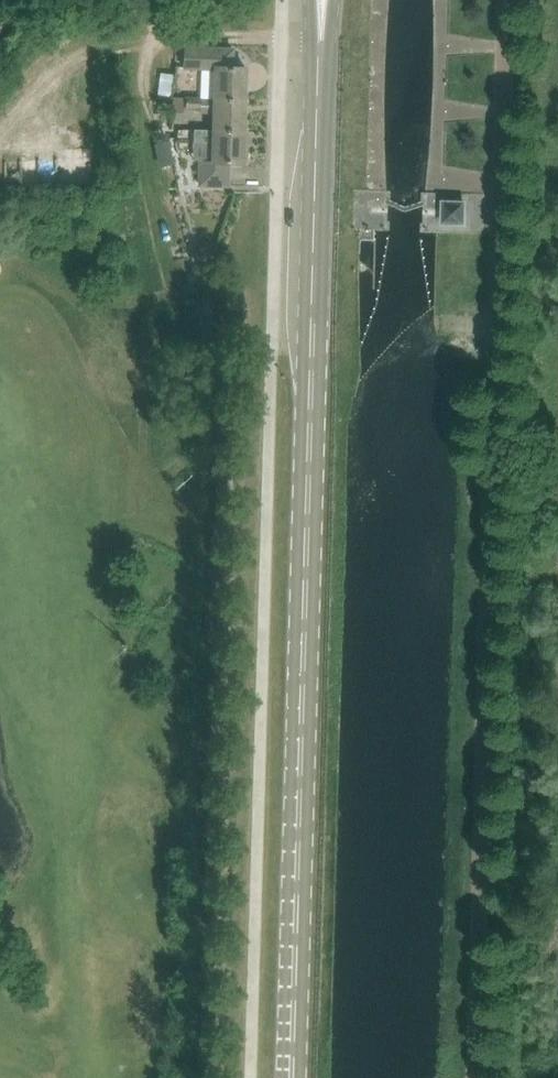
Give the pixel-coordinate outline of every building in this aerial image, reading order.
[(211,0),(194,0),(194,11),(210,12),(211,0)] [(233,68),(233,49),(185,48),(184,68),(215,69),(214,99),(246,100),(247,68),(233,68)] [(202,99),(186,98),(187,108),(187,109),(202,110),(202,99)] [(245,131),(246,100),(214,99),(213,113),(213,130),(245,131)] [(195,130),(195,144),(213,145),(212,160),(201,159),(200,185),(229,186),(229,162),(244,163),(244,157),(247,157),(247,145),(244,145),(245,131),(213,130),(195,130)] [(175,158),(170,140),(159,143),(164,161),(175,158)] [(465,223),(465,202),(444,201),(444,222),(465,223)]
